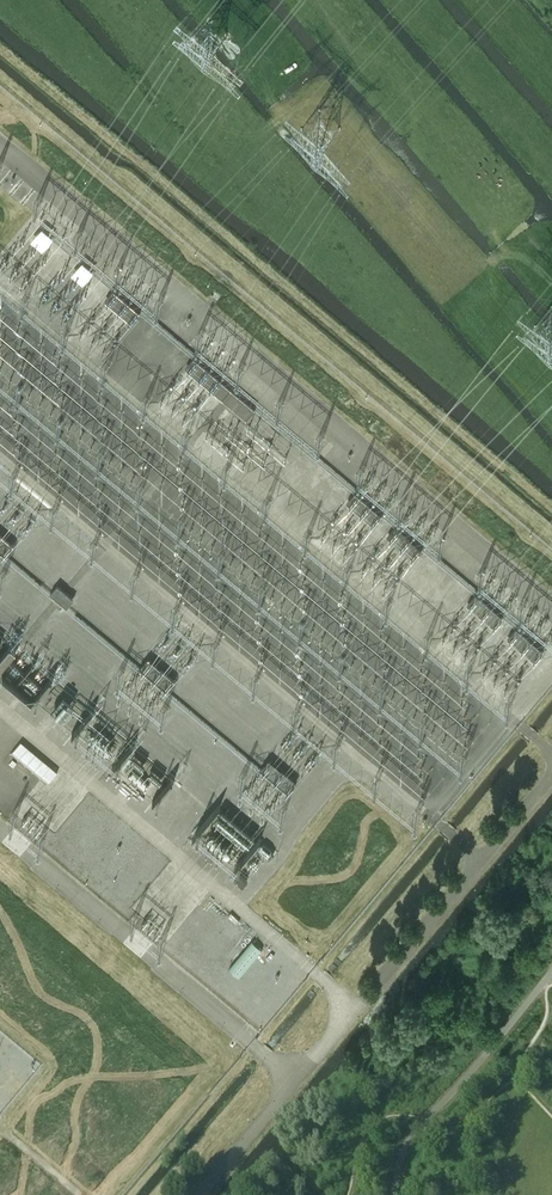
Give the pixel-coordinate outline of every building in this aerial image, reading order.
[(141,312),(114,289),(105,299),(132,322),(141,312)] [(194,357),(186,367),(247,418),(255,408),(194,357)] [(375,522),(382,513),(355,491),(348,500),(375,522)] [(415,556),(423,547),(396,525),(389,534),(415,556)] [(14,545),(0,533),(0,549),(6,555),(14,545)] [(65,609),(72,600),(57,587),(50,596),(65,609)] [(495,624),(503,615),(478,592),(469,602),(495,624)] [(536,658),(544,648),(518,626),(510,636),(536,658)] [(17,648),(12,644),(0,658),(0,668),(17,648)] [(167,690),(176,680),(149,657),(140,667),(167,690)] [(48,782),(58,771),(21,741),(12,752),(48,782)] [(288,791),(297,781),(269,758),(261,768),(288,791)] [(248,940),(209,986),(224,999),(263,952),(248,940)]
